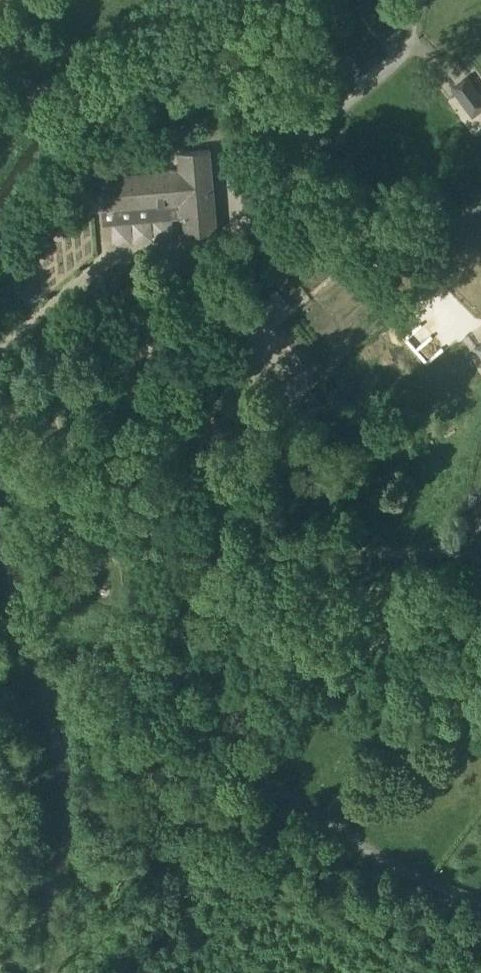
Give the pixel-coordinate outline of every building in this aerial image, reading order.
[(472,117),(480,111),(480,89),(471,75),(452,89),(472,117)] [(217,231),(210,148),(178,151),(180,171),(99,178),(102,210),(183,203),(186,234),(217,231)]
